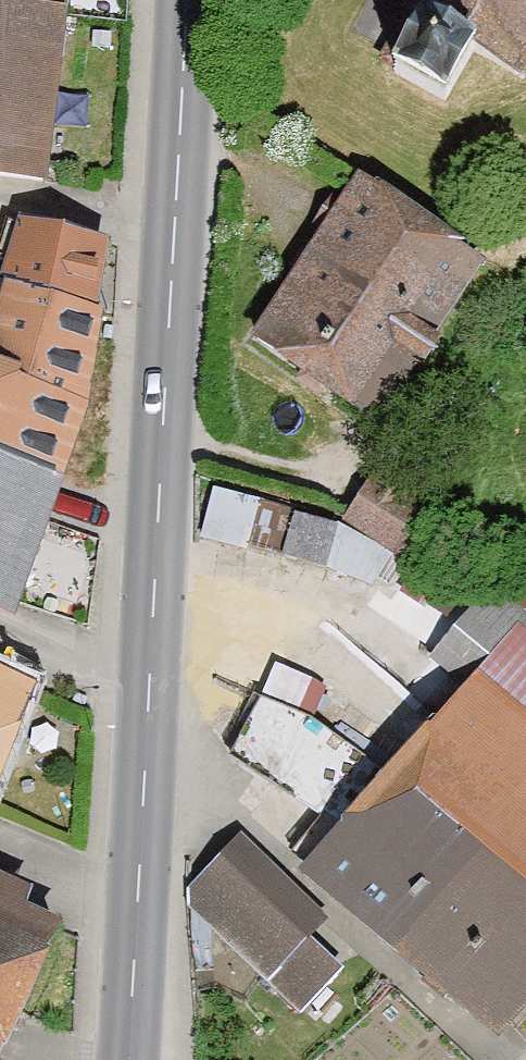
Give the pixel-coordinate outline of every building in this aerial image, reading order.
[(106,183),(119,0),(0,0),(0,176),(106,183)] [(404,6),(423,19),(392,67),(460,111),(497,53),(525,71),(525,0),(408,0),(404,6)] [(361,167),(261,330),(407,419),(507,256),(361,167)] [(42,606),(101,479),(151,241),(59,223),(0,211),(0,588),(42,606)] [(360,490),(359,519),(304,518),(303,558),(394,560),(395,490),(360,490)] [(478,689),(405,777),(525,879),(525,626),(525,625),(525,624),(525,559),(442,659),(478,689)] [(14,808),(70,686),(0,654),(0,801),(14,808)] [(525,989),(525,879),(405,777),(303,720),(321,689),(277,671),(241,740),(356,823),(315,866),(503,1017),(525,989)] [(192,887),(194,905),(301,1009),(340,969),(306,936),(324,918),(241,837),(192,887)] [(104,918),(0,864),(0,1059),(31,1059),(104,918)]
